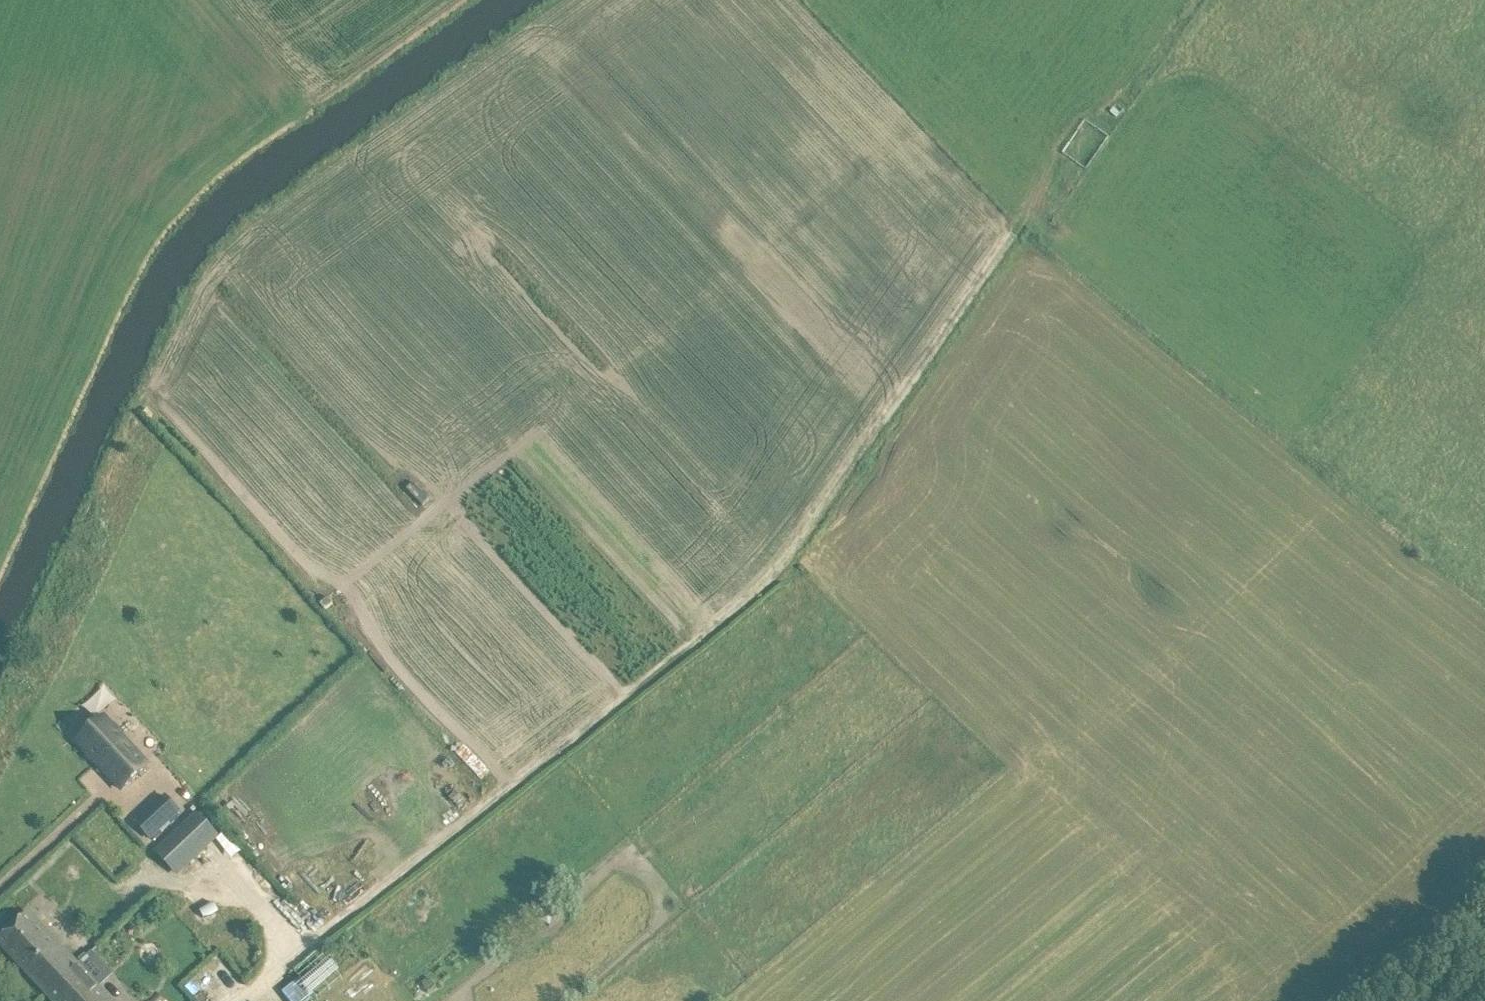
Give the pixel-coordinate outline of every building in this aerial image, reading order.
[(85,749),(122,789),(148,765),(111,725),(85,749)] [(153,806),(168,822),(179,811),(164,795),(153,806)] [(196,812),(155,851),(177,874),(218,836),(196,812)] [(101,991),(57,944),(58,943),(29,912),(0,939),(0,943),(54,1000),(108,1000),(100,992),(101,991)]
